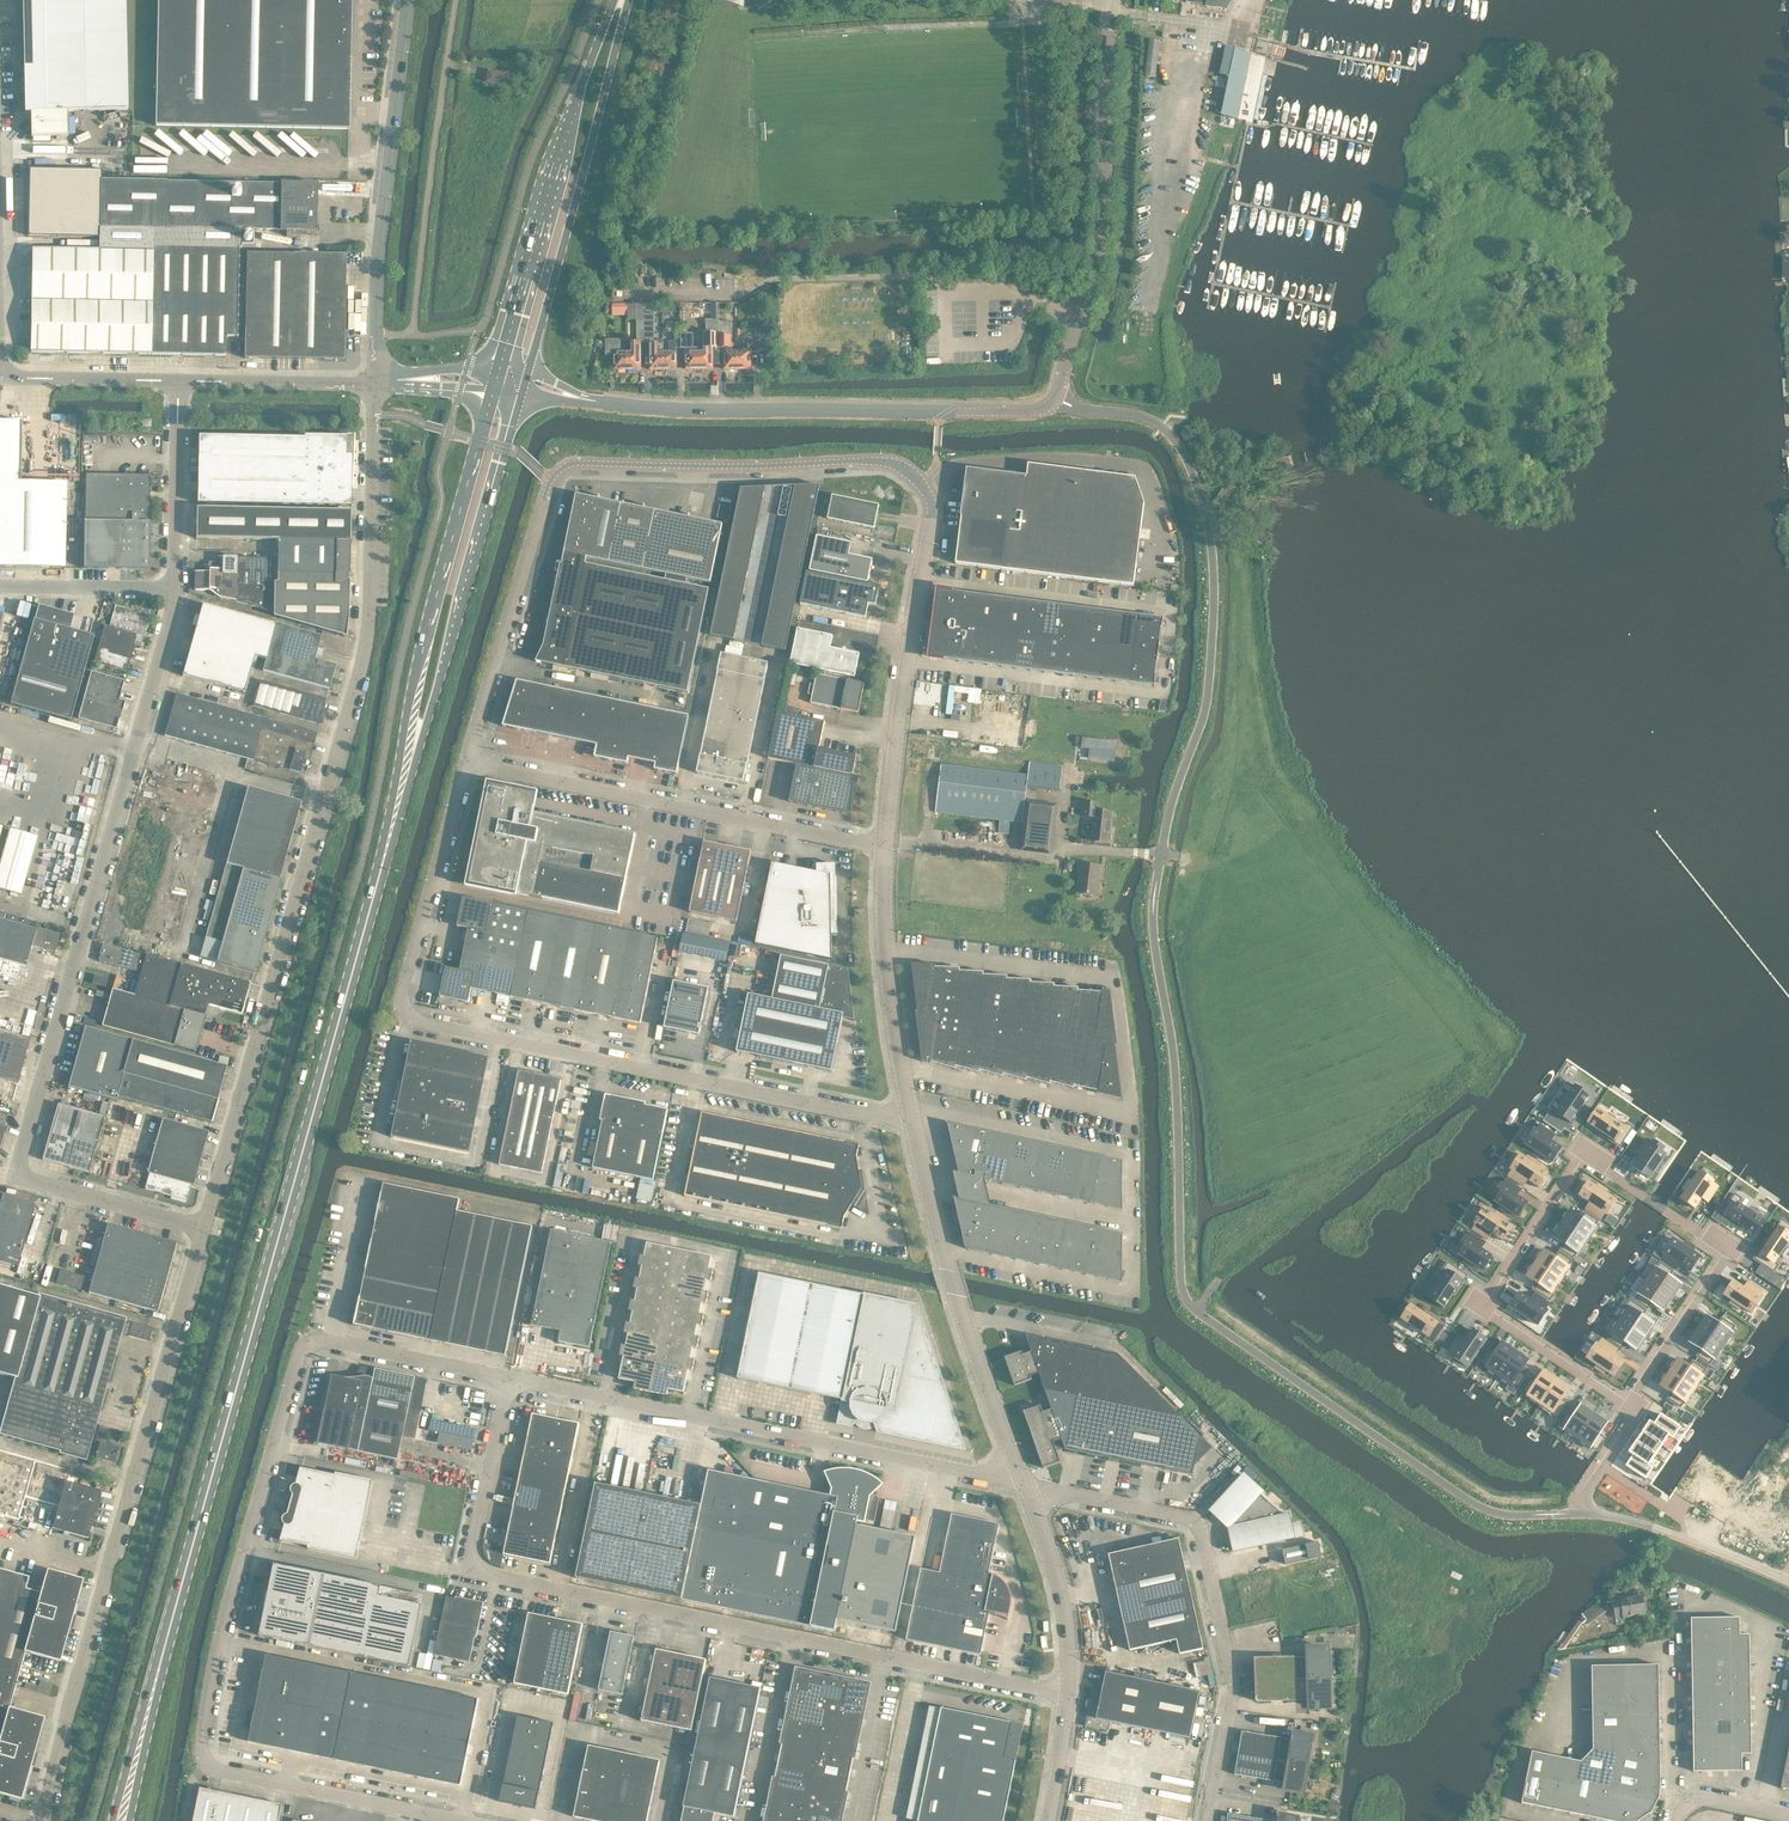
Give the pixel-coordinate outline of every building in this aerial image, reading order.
[(125,0),(23,0),(25,112),(31,112),(31,136),(68,135),(68,111),(128,110),(125,0)] [(155,125),(349,129),(351,12),(351,0),(158,0),(155,125)] [(1221,8),(1225,1),(1225,0),(1186,0),(1186,2),(1206,5),(1206,6),(1221,8)] [(1159,40),(1149,38),(1145,75),(1155,76),(1159,40)] [(1251,53),(1249,52),(1235,49),(1221,115),(1237,118),(1251,53)] [(506,73),(489,70),(487,81),(504,84),(506,73)] [(99,244),(99,249),(33,248),(31,351),(226,355),(226,335),(237,335),(238,247),(252,248),(252,238),(252,229),(277,230),(286,231),(286,236),(301,236),(301,231),(316,231),(317,183),(277,182),(277,183),(166,181),(166,180),(155,180),(155,181),(152,181),(152,180),(141,180),(137,180),(137,179),(127,179),(127,180),(123,180),(123,179),(112,179),(112,180),(109,180),(109,179),(101,179),(101,169),(29,168),(28,235),(48,236),(57,236),(99,237),(99,244)] [(328,359),(344,359),(344,340),(346,254),(301,253),(247,252),(245,357),(328,359)] [(663,369),(663,351),(663,343),(654,343),(654,303),(645,304),(645,342),(650,342),(650,369),(663,369)] [(627,369),(640,369),(640,345),(640,342),(645,342),(645,304),(628,304),(628,309),(637,309),(637,341),(633,342),(633,351),(627,351),(627,369)] [(704,351),(699,351),(699,369),(712,369),(712,347),(718,347),(719,320),(719,319),(706,319),(706,332),(704,332),(704,351)] [(731,320),(719,320),(718,347),(724,347),(724,350),(724,369),(737,368),(737,350),(731,350),(731,340),(724,340),(724,336),(730,336),(731,320)] [(669,351),(663,351),(663,369),(676,369),(676,351),(676,347),(681,347),(681,333),(674,333),(674,340),(669,340),(669,351)] [(687,333),(681,333),(681,347),(686,347),(686,351),(686,369),(699,369),(699,351),(693,351),(693,340),(687,340),(687,333)] [(627,369),(627,351),(620,351),(620,345),(616,345),(616,339),(606,339),(606,354),(614,354),(614,369),(627,369)] [(744,350),(737,350),(737,368),(751,368),(750,351),(760,350),(760,340),(744,340),(744,350)] [(64,567),(66,482),(21,481),(22,421),(0,420),(0,566),(64,567)] [(199,435),(198,502),(351,505),(351,471),(345,471),(346,455),(340,455),(340,438),(199,435)] [(956,563),(1134,586),(1144,503),(1135,477),(1028,464),(1027,476),(975,469),(975,468),(969,467),(967,484),(965,484),(960,516),(962,516),(956,563)] [(85,520),(84,567),(148,568),(149,521),(150,497),(148,497),(148,491),(150,491),(150,474),(86,473),(85,520)] [(795,486),(762,646),(786,651),(820,485),(795,486)] [(766,487),(734,640),(762,646),(795,486),(784,486),(766,487)] [(711,635),(734,640),(766,487),(741,488),(711,635)] [(565,551),(563,558),(586,563),(587,557),(711,583),(722,524),(700,520),(699,521),(693,520),(689,519),(690,514),(689,514),(688,519),(683,518),(683,516),(654,510),(654,512),(648,511),(643,510),(645,505),(644,504),(642,510),(637,509),(637,507),(609,501),(609,503),(604,502),(599,501),(600,495),(599,495),(598,500),(592,499),(593,497),(576,494),(576,496),(578,497),(567,551),(565,550),(564,550),(564,551),(565,551)] [(832,495),(827,518),(874,528),(879,504),(832,495)] [(196,538),(278,539),(277,582),(274,581),(273,616),(346,636),(349,614),(349,579),(347,579),(348,574),(349,574),(351,510),(197,507),(196,538)] [(810,570),(845,577),(845,578),(868,582),(873,559),(849,554),(852,543),(849,542),(817,535),(810,570)] [(219,596),(236,601),(267,609),(267,608),(272,608),(272,590),(268,590),(268,557),(236,557),(220,562),(219,569),(209,569),(209,571),(196,571),(196,589),(210,590),(210,588),(219,588),(219,596)] [(586,563),(563,558),(562,564),(561,564),(544,646),(541,652),(536,661),(541,662),(545,663),(688,692),(709,588),(586,563)] [(876,605),(879,587),(807,572),(800,604),(866,617),(869,603),(876,605)] [(935,613),(934,623),(949,625),(953,590),(953,591),(939,589),(936,613),(935,613)] [(949,625),(963,626),(968,592),(967,592),(954,591),(954,590),(953,590),(949,625)] [(963,626),(977,628),(982,593),(981,594),(968,592),(963,626)] [(977,628),(992,630),(996,595),(996,596),(982,594),(982,593),(977,628)] [(992,630),(1006,632),(1010,597),(1010,598),(996,596),(997,595),(996,595),(992,630)] [(1006,632),(1020,634),(1025,599),(1024,599),(1024,600),(1011,598),(1011,597),(1010,597),(1006,632)] [(1020,634),(1034,635),(1039,601),(1038,601),(1038,602),(1025,600),(1025,599),(1020,634)] [(104,612),(113,615),(109,626),(104,625),(94,662),(126,671),(134,644),(141,645),(150,614),(140,612),(140,611),(137,610),(137,611),(111,604),(112,600),(107,600),(104,612)] [(1034,635),(1048,637),(1053,603),(1039,602),(1039,601),(1034,635)] [(329,689),(336,665),(315,659),(321,635),(276,623),(276,624),(202,603),(182,675),(244,692),(255,655),(266,658),(262,670),(329,689)] [(1048,637),(1063,639),(1067,604),(1067,605),(1053,603),(1048,637)] [(1063,639),(1077,641),(1082,606),(1081,606),(1081,607),(1068,605),(1068,604),(1067,604),(1063,639)] [(34,618),(21,666),(10,703),(70,720),(94,635),(70,629),(74,614),(56,610),(57,608),(51,607),(50,608),(39,605),(35,619),(34,618)] [(1077,641),(1091,643),(1096,608),(1095,608),(1095,609),(1082,607),(1082,606),(1077,641)] [(1091,643),(1105,645),(1110,610),(1110,611),(1096,609),(1096,608),(1091,643)] [(1105,645),(1120,646),(1124,612),(1110,611),(1110,610),(1105,645)] [(1124,612),(1120,646),(1134,648),(1136,631),(1138,614),(1125,613),(1125,612),(1124,612)] [(1138,614),(1136,631),(1161,634),(1161,627),(1164,617),(1163,617),(1138,614)] [(944,659),(949,625),(934,623),(933,632),(930,656),(944,658),(944,659)] [(958,661),(959,661),(963,626),(949,625),(944,659),(945,659),(945,658),(958,660),(958,661)] [(972,663),(973,663),(977,628),(963,626),(959,661),(959,660),(973,662),(972,663)] [(790,663),(855,677),(860,653),(847,651),(845,648),(843,650),(830,647),(833,635),(798,628),(790,663)] [(987,665),(992,630),(977,628),(973,663),(973,662),(987,664),(987,665)] [(1001,666),(1006,632),(992,630),(987,665),(988,664),(1001,666)] [(1136,631),(1134,648),(1158,651),(1161,634),(1136,631)] [(1015,668),(1016,668),(1020,634),(1006,632),(1001,666),(1002,666),(1015,667),(1015,668)] [(1029,670),(1030,670),(1034,635),(1020,634),(1016,668),(1016,667),(1029,669),(1029,670)] [(1044,672),(1048,637),(1034,635),(1030,670),(1030,669),(1044,671),(1044,672)] [(1058,674),(1063,639),(1048,637),(1044,672),(1044,671),(1058,673),(1058,674)] [(1072,675),(1072,676),(1077,641),(1063,639),(1058,674),(1059,674),(1059,673),(1072,675)] [(1086,677),(1087,677),(1091,643),(1077,641),(1072,676),(1073,676),(1073,675),(1086,676),(1086,677)] [(1101,679),(1105,645),(1091,643),(1087,677),(1101,678),(1101,679)] [(1115,681),(1120,646),(1105,645),(1101,679),(1101,678),(1115,680),(1115,681)] [(1130,682),(1132,665),(1134,648),(1120,646),(1115,681),(1116,681),(1116,680),(1130,682)] [(1134,648),(1132,665),(1156,668),(1158,651),(1134,648)] [(722,654),(718,671),(741,676),(745,659),(722,654)] [(745,659),(741,676),(765,681),(768,664),(745,659)] [(1132,665),(1130,682),(1154,685),(1154,686),(1155,686),(1155,676),(1156,668),(1132,665)] [(91,671),(83,699),(78,718),(118,729),(125,701),(119,699),(124,680),(91,671)] [(718,671),(715,688),(738,693),(741,676),(718,671)] [(811,702),(858,712),(864,683),(817,674),(811,702)] [(741,676),(738,693),(761,698),(765,681),(741,676)] [(322,724),(325,714),(322,713),(326,698),(260,680),(253,705),(322,724)] [(536,732),(595,744),(605,698),(517,680),(504,720),(509,727),(536,732)] [(715,688),(711,705),(734,710),(738,693),(715,688)] [(165,735),(253,760),(262,727),(267,729),(270,719),(176,693),(165,735)] [(738,693),(734,710),(758,715),(761,698),(738,693)] [(629,758),(643,761),(654,708),(605,698),(595,744),(597,745),(594,757),(627,763),(629,758)] [(711,705),(708,722),(731,727),(734,710),(711,705)] [(654,708),(643,761),(656,763),(654,769),(677,774),(689,715),(654,708)] [(734,710),(731,727),(754,732),(758,715),(734,710)] [(854,775),(853,775),(855,758),(829,753),(829,751),(819,749),(825,721),(778,712),(768,758),(797,764),(853,776),(854,776),(854,775)] [(262,727),(253,760),(253,759),(300,773),(300,770),(306,772),(307,766),(308,766),(310,766),(310,765),(311,764),(311,763),(311,762),(310,761),(309,760),(317,733),(270,719),(267,729),(262,727)] [(708,722),(704,739),(727,744),(731,727),(708,722)] [(731,727),(727,744),(751,749),(754,732),(731,727)] [(1081,743),(1081,747),(1090,748),(1089,757),(1113,760),(1116,740),(1097,738),(1082,737),(1081,743)] [(704,739),(701,756),(724,761),(727,744),(704,739)] [(727,744),(724,761),(747,765),(751,749),(727,744)] [(697,773),(720,778),(724,761),(701,756),(697,773)] [(724,761),(720,778),(744,782),(747,765),(724,761)] [(941,764),(935,811),(1022,822),(1027,785),(1060,790),(1063,766),(1029,762),(1028,775),(941,764)] [(853,776),(797,764),(791,792),(800,794),(798,803),(851,814),(853,786),(853,776)] [(160,765),(140,837),(199,854),(219,782),(160,765)] [(271,791),(303,800),(307,786),(275,777),(271,791)] [(517,896),(518,893),(619,914),(636,833),(636,832),(534,811),(539,791),(487,781),(466,886),(499,893),(517,896)] [(248,787),(226,863),(279,878),(301,802),(248,787)] [(800,794),(791,792),(790,802),(798,803),(800,794)] [(1021,850),(1051,853),(1057,805),(1027,801),(1021,850)] [(1090,840),(1109,842),(1113,812),(1098,810),(1099,803),(1084,801),(1083,815),(1093,816),(1090,840)] [(9,828),(0,859),(0,888),(21,894),(38,836),(10,828),(9,828)] [(690,912),(737,921),(751,850),(750,850),(750,851),(746,850),(739,848),(740,846),(739,846),(738,848),(728,846),(728,843),(727,843),(727,846),(722,845),(705,841),(704,841),(690,912)] [(138,843),(113,932),(172,949),(197,860),(138,843)] [(279,878),(226,863),(226,864),(206,936),(205,936),(205,937),(224,942),(219,961),(254,971),(254,970),(253,970),(279,879),(280,878),(279,878)] [(756,944),(832,959),(832,934),(836,934),(836,876),(817,872),(789,866),(772,863),(756,944)] [(1077,892),(1097,895),(1101,865),(1078,863),(1077,872),(1080,872),(1077,892)] [(466,942),(519,953),(528,911),(497,904),(463,897),(457,926),(469,928),(468,933),(466,942)] [(527,1000),(528,1000),(528,999),(537,1001),(545,1003),(562,918),(528,911),(519,953),(510,996),(527,1000)] [(596,924),(562,918),(545,1003),(553,1005),(561,1006),(561,1007),(578,1010),(596,924)] [(711,932),(712,921),(688,918),(687,929),(711,932)] [(26,967),(32,946),(55,952),(60,934),(37,927),(36,929),(0,919),(0,960),(26,967)] [(596,924),(578,1010),(595,1014),(596,1013),(603,1015),(612,1017),(618,988),(623,960),(629,931),(596,924)] [(629,931),(623,960),(652,966),(658,937),(629,931)] [(730,942),(683,932),(679,951),(726,961),(730,942)] [(519,953),(466,942),(460,970),(446,967),(440,996),(469,1002),(472,988),(492,992),(510,996),(519,953)] [(98,960),(118,966),(141,972),(145,955),(119,948),(108,945),(104,944),(102,950),(101,950),(98,960)] [(102,1025),(194,1051),(205,1014),(210,1015),(215,1012),(217,1007),(241,1014),(250,983),(146,954),(135,995),(112,989),(102,1025)] [(815,1068),(832,1071),(843,1014),(849,1015),(854,1019),(848,969),(781,956),(778,969),(772,999),(749,994),(737,1052),(755,1055),(815,1068)] [(623,960),(618,988),(646,994),(652,966),(623,960)] [(914,966),(917,989),(956,995),(960,970),(960,968),(935,966),(935,967),(914,966)] [(952,1017),(964,1019),(976,1021),(983,974),(984,971),(960,970),(956,995),(952,1017)] [(92,983),(106,986),(108,978),(95,974),(92,983)] [(976,1021),(988,1023),(999,1025),(1007,978),(1007,975),(983,974),(976,1021)] [(999,1025),(1011,1027),(1023,1029),(1031,982),(1031,979),(1007,978),(999,1025)] [(709,988),(674,981),(664,1027),(699,1035),(709,988)] [(1023,1029),(1035,1031),(1046,1033),(1054,986),(1055,983),(1031,982),(1023,1029)] [(1046,1033),(1058,1035),(1070,1037),(1078,990),(1078,987),(1054,986),(1046,1033)] [(618,988),(612,1017),(640,1023),(646,994),(618,988)] [(917,989),(920,1011),(952,1017),(956,995),(917,989)] [(1070,1037),(1082,1039),(1094,1041),(1102,992),(1102,991),(1078,990),(1070,1037)] [(1094,1041),(1106,1043),(1113,1044),(1115,1044),(1108,992),(1102,992),(1094,1041)] [(918,1011),(920,1030),(961,1036),(964,1019),(952,1017),(920,1011),(918,1011)] [(87,1026),(98,1027),(99,1018),(88,1017),(87,1026)] [(979,1073),(980,1070),(988,1023),(976,1021),(964,1019),(961,1036),(956,1066),(979,1073)] [(1003,1076),(1003,1073),(1011,1027),(999,1025),(988,1023),(980,1070),(1003,1076)] [(117,1100),(118,1095),(211,1121),(217,1098),(218,1098),(227,1066),(196,1057),(85,1026),(68,1086),(117,1100)] [(1027,1080),(1027,1077),(1035,1031),(1023,1029),(1011,1027),(1003,1073),(1027,1080)] [(956,1069),(956,1066),(961,1036),(920,1030),(924,1059),(931,1061),(931,1062),(956,1069)] [(18,1083),(30,1039),(0,1031),(0,1078),(18,1083)] [(1050,1084),(1051,1081),(1058,1035),(1046,1033),(1035,1031),(1027,1077),(1050,1084)] [(1074,1088),(1074,1085),(1082,1039),(1070,1037),(1058,1035),(1051,1081),(1074,1088)] [(1098,1091),(1106,1043),(1094,1041),(1082,1039),(1074,1085),(1098,1091)] [(393,1136),(469,1152),(489,1057),(412,1041),(403,1083),(413,1086),(411,1096),(401,1094),(400,1094),(401,1094),(392,1136),(393,1137),(393,1136)] [(1106,1043),(1098,1091),(1119,1095),(1113,1044),(1106,1043)] [(519,1071),(511,1106),(533,1110),(535,1098),(525,1096),(530,1072),(518,1069),(518,1070),(519,1071)] [(540,1074),(530,1072),(525,1096),(535,1098),(540,1074)] [(540,1074),(535,1098),(546,1101),(551,1076),(540,1074)] [(535,1098),(533,1110),(554,1115),(561,1079),(562,1079),(551,1076),(546,1101),(535,1098)] [(1547,1115),(1544,1121),(1559,1130),(1562,1125),(1563,1125),(1567,1119),(1571,1122),(1589,1095),(1575,1086),(1568,1095),(1566,1093),(1560,1101),(1563,1103),(1557,1112),(1552,1108),(1547,1115)] [(593,1167),(653,1180),(668,1110),(645,1105),(646,1102),(623,1098),(623,1100),(611,1098),(612,1095),(606,1094),(600,1120),(603,1120),(593,1167)] [(42,1159),(89,1172),(105,1116),(58,1103),(42,1159)] [(511,1106),(509,1117),(530,1122),(533,1110),(511,1106)] [(1597,1108),(1587,1123),(1614,1141),(1617,1137),(1623,1141),(1633,1127),(1626,1122),(1623,1126),(1614,1120),(1616,1118),(1608,1112),(1606,1115),(1597,1108)] [(533,1110),(530,1122),(552,1126),(554,1115),(533,1110)] [(863,1197),(862,1195),(865,1189),(862,1170),(855,1171),(853,1157),(857,1156),(859,1145),(853,1144),(702,1112),(685,1196),(842,1228),(844,1217),(841,1215),(849,1202),(855,1206),(859,1200),(861,1200),(863,1199),(863,1197)] [(509,1117),(507,1129),(528,1134),(530,1122),(509,1117)] [(150,1172),(145,1188),(186,1200),(190,1186),(188,1186),(189,1183),(193,1185),(208,1131),(163,1118),(148,1172),(150,1172)] [(530,1122),(528,1134),(549,1138),(552,1126),(530,1122)] [(956,1149),(988,1155),(993,1132),(983,1130),(950,1123),(950,1124),(951,1125),(956,1149)] [(1534,1129),(1525,1143),(1535,1150),(1533,1153),(1542,1159),(1544,1156),(1552,1161),(1561,1147),(1550,1140),(1554,1134),(1540,1124),(1536,1130),(1534,1129)] [(507,1129),(504,1141),(526,1145),(528,1134),(507,1129)] [(993,1132),(988,1155),(1000,1158),(1005,1134),(993,1132)] [(528,1134),(526,1145),(547,1150),(549,1138),(528,1134)] [(1000,1158),(1006,1159),(1012,1161),(1017,1137),(1005,1134),(1000,1158)] [(1017,1137),(1012,1161),(1024,1163),(1029,1140),(1017,1137)] [(1642,1157),(1635,1168),(1649,1177),(1654,1169),(1657,1172),(1664,1162),(1660,1160),(1665,1154),(1661,1151),(1663,1147),(1653,1141),(1652,1142),(1646,1138),(1636,1153),(1642,1157)] [(1029,1140),(1024,1163),(1036,1166),(1041,1142),(1029,1140)] [(499,1164),(521,1169),(526,1145),(504,1141),(499,1164)] [(1041,1142),(1036,1166),(1042,1167),(1048,1168),(1053,1145),(1041,1142)] [(526,1145),(521,1169),(542,1173),(547,1150),(526,1145)] [(1053,1145),(1048,1168),(1060,1171),(1065,1147),(1053,1145)] [(1065,1147),(1060,1171),(1072,1174),(1077,1150),(1065,1147)] [(962,1174),(983,1179),(988,1155),(956,1149),(962,1173),(961,1173),(962,1174)] [(1077,1150),(1072,1174),(1078,1175),(1084,1176),(1089,1153),(1077,1150)] [(1089,1153),(1084,1176),(1096,1179),(1101,1155),(1089,1153)] [(1512,1170),(1508,1176),(1523,1186),(1527,1179),(1537,1187),(1547,1173),(1539,1167),(1541,1164),(1532,1158),(1530,1161),(1520,1154),(1510,1168),(1512,1170)] [(985,1180),(1001,1183),(1006,1159),(1000,1158),(988,1155),(983,1179),(985,1179),(985,1180)] [(1101,1155),(1096,1179),(1123,1184),(1123,1160),(1101,1155)] [(1006,1159),(1001,1183),(1019,1187),(1024,1163),(1012,1161),(1006,1159)] [(1024,1163),(1019,1187),(1037,1191),(1042,1167),(1036,1166),(1024,1163)] [(1042,1167),(1037,1191),(1055,1195),(1060,1171),(1048,1168),(1042,1167)] [(1060,1171),(1055,1195),(1074,1199),(1078,1175),(1072,1174),(1060,1171)] [(1686,1191),(1681,1198),(1695,1208),(1702,1197),(1708,1201),(1718,1186),(1712,1182),(1713,1181),(1699,1171),(1692,1181),(1689,1179),(1682,1188),(1686,1191)] [(990,1204),(991,1204),(989,1197),(987,1186),(985,1180),(985,1179),(983,1179),(962,1174),(959,1174),(959,1173),(955,1172),(961,1198),(989,1204),(990,1204)] [(1078,1175),(1074,1199),(1091,1202),(1094,1191),(1096,1179),(1084,1176),(1078,1175)] [(1096,1179),(1094,1191),(1123,1197),(1123,1184),(1096,1179)] [(1500,1183),(1494,1194),(1497,1196),(1495,1200),(1501,1204),(1499,1208),(1508,1214),(1510,1211),(1518,1216),(1527,1202),(1517,1194),(1521,1188),(1506,1179),(1502,1185),(1500,1183)] [(1588,1181),(1579,1196),(1589,1203),(1585,1209),(1600,1219),(1604,1213),(1606,1214),(1615,1200),(1605,1193),(1607,1190),(1598,1183),(1596,1186),(1588,1181)] [(460,1198),(384,1183),(379,1207),(455,1223),(458,1210),(460,1198)] [(1094,1191),(1091,1202),(1123,1209),(1123,1197),(1094,1191)] [(1734,1193),(1724,1209),(1730,1213),(1727,1217),(1754,1235),(1764,1221),(1754,1214),(1756,1212),(1748,1206),(1747,1209),(1738,1203),(1742,1198),(1734,1193)] [(18,1264),(35,1203),(4,1194),(0,1206),(0,1259),(18,1264)] [(986,1216),(989,1204),(961,1198),(956,1197),(957,1199),(960,1210),(986,1216)] [(1002,1231),(1007,1208),(991,1204),(990,1204),(989,1204),(986,1216),(984,1227),(997,1230),(1002,1231)] [(455,1223),(379,1207),(374,1230),(450,1246),(455,1223)] [(1021,1235),(1025,1212),(1007,1208),(1002,1231),(1009,1233),(1021,1235)] [(1475,1225),(1472,1229),(1487,1239),(1491,1233),(1502,1240),(1511,1226),(1503,1220),(1505,1217),(1496,1211),(1494,1214),(1484,1208),(1479,1214),(1474,1222),(1476,1223),(1475,1225)] [(464,1273),(477,1214),(458,1210),(455,1223),(450,1246),(445,1269),(464,1273)] [(960,1210),(963,1223),(984,1227),(986,1216),(960,1210)] [(1563,1219),(1561,1223),(1587,1240),(1590,1236),(1591,1237),(1594,1232),(1593,1231),(1596,1227),(1594,1226),(1598,1220),(1585,1212),(1581,1218),(1569,1210),(1567,1214),(1565,1213),(1562,1218),(1563,1219)] [(1021,1236),(1033,1238),(1039,1239),(1044,1216),(1025,1212),(1021,1235),(1021,1236)] [(482,1277),(494,1218),(477,1214),(464,1273),(482,1277)] [(1046,1241),(1057,1243),(1062,1220),(1044,1216),(1039,1239),(1046,1241)] [(500,1281),(512,1221),(494,1218),(482,1277),(500,1281)] [(1057,1243),(1070,1246),(1075,1247),(1080,1223),(1062,1220),(1057,1243)] [(533,1226),(512,1221),(500,1281),(520,1285),(533,1226)] [(1759,1262),(1773,1271),(1778,1264),(1774,1262),(1780,1253),(1782,1255),(1788,1247),(1785,1245),(1788,1239),(1788,1227),(1781,1221),(1759,1253),(1763,1256),(1759,1262)] [(88,1292),(157,1311),(177,1242),(108,1223),(88,1292)] [(963,1223),(965,1236),(995,1242),(997,1230),(984,1227),(963,1223)] [(1094,1251),(1096,1239),(1099,1227),(1080,1223),(1075,1247),(1082,1248),(1094,1251)] [(1555,1231),(1552,1236),(1564,1244),(1560,1249),(1573,1258),(1577,1252),(1578,1253),(1581,1249),(1582,1250),(1585,1245),(1584,1244),(1587,1240),(1561,1223),(1558,1227),(1557,1226),(1553,1231),(1555,1231)] [(1099,1227),(1096,1239),(1123,1245),(1123,1233),(1099,1227)] [(450,1246),(374,1230),(369,1254),(445,1269),(450,1246)] [(577,1345),(590,1348),(597,1313),(611,1242),(564,1232),(552,1230),(532,1325),(546,1329),(556,1330),(554,1336),(559,1337),(559,1342),(560,1342),(561,1338),(577,1341),(577,1345)] [(992,1254),(1005,1257),(1009,1233),(1002,1231),(997,1230),(995,1242),(992,1254)] [(1464,1237),(1458,1247),(1461,1249),(1459,1253),(1465,1258),(1463,1261),(1472,1267),(1474,1264),(1482,1269),(1491,1255),(1481,1248),(1485,1242),(1470,1232),(1466,1238),(1464,1237)] [(1005,1257),(1017,1259),(1021,1236),(1021,1235),(1009,1233),(1005,1257)] [(991,1254),(992,1254),(995,1242),(965,1236),(968,1247),(968,1249),(992,1254),(991,1254)] [(1017,1259),(1029,1262),(1033,1238),(1021,1236),(1017,1259)] [(1029,1262),(1041,1264),(1046,1241),(1039,1239),(1033,1238),(1029,1262)] [(1665,1253),(1661,1259),(1675,1269),(1679,1263),(1690,1270),(1700,1256),(1692,1251),(1694,1248),(1685,1242),(1683,1245),(1672,1238),(1663,1252),(1665,1253)] [(1094,1251),(1106,1254),(1123,1257),(1123,1245),(1096,1239),(1094,1251)] [(1041,1264),(1053,1267),(1057,1243),(1046,1241),(1041,1264)] [(638,1265),(642,1266),(675,1273),(680,1249),(647,1242),(644,1255),(641,1255),(638,1265)] [(1053,1267),(1065,1270),(1070,1246),(1057,1243),(1053,1267)] [(1065,1270),(1077,1272),(1082,1248),(1075,1247),(1070,1246),(1065,1270)] [(1077,1272),(1089,1275),(1094,1251),(1082,1248),(1077,1272)] [(675,1273),(707,1279),(711,1280),(713,1269),(709,1269),(712,1256),(680,1249),(675,1273)] [(1537,1258),(1534,1262),(1560,1279),(1563,1276),(1564,1277),(1567,1272),(1566,1271),(1569,1267),(1567,1266),(1571,1260),(1559,1251),(1555,1257),(1543,1249),(1540,1253),(1539,1253),(1535,1257),(1537,1258)] [(1089,1275),(1101,1277),(1106,1254),(1094,1251),(1089,1275)] [(445,1269),(369,1254),(364,1277),(441,1293),(445,1269)] [(1106,1254),(1101,1277),(1122,1282),(1123,1257),(1106,1254)] [(1436,1288),(1429,1298),(1443,1307),(1462,1280),(1458,1277),(1462,1271),(1448,1262),(1443,1269),(1447,1271),(1441,1280),(1438,1278),(1433,1286),(1436,1288)] [(1528,1271),(1525,1275),(1537,1283),(1533,1289),(1536,1291),(1549,1300),(1554,1293),(1552,1292),(1554,1289),(1556,1289),(1559,1285),(1557,1284),(1560,1279),(1534,1262),(1531,1266),(1530,1265),(1527,1270),(1528,1271)] [(1654,1267),(1646,1280),(1672,1297),(1681,1284),(1669,1276),(1673,1270),(1660,1262),(1656,1268),(1654,1267)] [(1762,1264),(1756,1273),(1766,1280),(1772,1271),(1762,1264)] [(634,1288),(638,1288),(670,1295),(675,1273),(642,1266),(640,1278),(636,1277),(634,1288)] [(60,1269),(56,1283),(84,1291),(87,1277),(60,1269)] [(452,1332),(464,1273),(445,1269),(441,1293),(436,1316),(431,1340),(450,1344),(452,1332)] [(470,1336),(482,1277),(464,1273),(452,1332),(470,1336)] [(670,1295),(702,1302),(706,1303),(709,1292),(705,1291),(707,1279),(675,1273),(670,1295)] [(822,1395),(843,1400),(838,1423),(850,1426),(851,1426),(854,1422),(866,1425),(876,1427),(878,1432),(879,1431),(965,1449),(922,1318),(915,1317),(917,1305),(865,1294),(759,1273),(749,1324),(738,1378),(765,1384),(822,1395)] [(441,1293),(364,1277),(359,1301),(436,1316),(441,1293)] [(488,1340),(500,1281),(482,1277),(470,1336),(488,1340)] [(1639,1294),(1635,1300),(1647,1308),(1651,1302),(1663,1310),(1672,1297),(1646,1280),(1637,1293),(1639,1294)] [(1733,1280),(1724,1294),(1731,1299),(1729,1302),(1739,1309),(1741,1305),(1751,1312),(1760,1298),(1759,1297),(1763,1291),(1748,1281),(1744,1287),(1733,1280)] [(520,1285),(500,1281),(488,1340),(485,1352),(506,1356),(520,1285)] [(0,1284),(0,1373),(17,1378),(3,1431),(0,1430),(0,1431),(85,1455),(93,1424),(96,1425),(96,1424),(82,1420),(86,1405),(98,1409),(119,1332),(129,1334),(128,1335),(149,1341),(153,1327),(132,1321),(132,1322),(126,1321),(127,1319),(123,1318),(123,1319),(0,1284)] [(629,1310),(633,1311),(665,1318),(670,1295),(638,1288),(635,1300),(631,1300),(629,1310)] [(1265,1296),(1257,1291),(1255,1294),(1263,1299),(1265,1296)] [(1520,1292),(1510,1306),(1518,1311),(1516,1314),(1525,1320),(1527,1317),(1537,1324),(1547,1310),(1545,1309),(1549,1303),(1535,1293),(1531,1299),(1520,1292)] [(670,1295),(665,1318),(698,1324),(702,1325),(704,1314),(700,1314),(702,1302),(670,1295)] [(1622,1315),(1619,1320),(1645,1337),(1648,1333),(1649,1334),(1652,1329),(1651,1328),(1654,1324),(1642,1316),(1646,1310),(1630,1299),(1625,1306),(1627,1307),(1625,1311),(1624,1310),(1620,1314),(1622,1315)] [(436,1316),(359,1301),(354,1325),(431,1340),(436,1316)] [(1411,1304),(1401,1318),(1411,1324),(1409,1327),(1417,1332),(1419,1329),(1427,1335),(1425,1339),(1432,1344),(1441,1330),(1435,1326),(1438,1322),(1411,1304)] [(625,1333),(628,1333),(661,1340),(665,1318),(633,1311),(631,1323),(627,1322),(625,1333)] [(1706,1315),(1697,1328),(1723,1346),(1732,1333),(1730,1332),(1734,1326),(1722,1317),(1718,1323),(1706,1315)] [(661,1340),(693,1347),(697,1348),(699,1337),(695,1336),(698,1324),(665,1318),(661,1340)] [(1612,1333),(1608,1339),(1620,1348),(1624,1342),(1636,1350),(1639,1346),(1641,1347),(1644,1342),(1642,1341),(1645,1337),(1619,1320),(1616,1323),(1615,1323),(1612,1327),(1613,1328),(1610,1332),(1612,1333)] [(1697,1328),(1688,1341),(1700,1349),(1696,1355),(1709,1363),(1713,1358),(1715,1359),(1723,1346),(1697,1328)] [(1458,1336),(1448,1350),(1454,1354),(1453,1356),(1460,1361),(1467,1366),(1474,1355),(1477,1358),(1484,1348),(1480,1346),(1485,1339),(1471,1329),(1464,1340),(1458,1336)] [(452,1332),(450,1344),(485,1352),(488,1340),(470,1336),(452,1332)] [(620,1355),(624,1356),(656,1363),(661,1340),(628,1333),(626,1345),(622,1345),(620,1355)] [(1038,1369),(1045,1391),(1185,1420),(1117,1353),(1032,1336),(1029,1346),(1031,1351),(1023,1354),(1022,1351),(1004,1357),(1014,1385),(1032,1379),(1029,1372),(1038,1369)] [(1596,1343),(1587,1357),(1597,1364),(1595,1367),(1604,1373),(1606,1370),(1614,1375),(1623,1361),(1612,1354),(1616,1348),(1602,1338),(1598,1344),(1596,1343)] [(661,1340),(656,1363),(689,1369),(692,1370),(695,1359),(691,1359),(693,1347),(661,1340)] [(1488,1349),(1476,1368),(1483,1372),(1486,1368),(1489,1370),(1488,1372),(1493,1375),(1494,1373),(1498,1376),(1515,1350),(1511,1347),(1512,1346),(1507,1343),(1506,1344),(1502,1341),(1494,1353),(1488,1349)] [(1515,1350),(1498,1376),(1502,1379),(1501,1380),(1506,1383),(1507,1382),(1510,1384),(1507,1388),(1514,1393),(1526,1375),(1520,1371),(1528,1359),(1524,1356),(1525,1355),(1520,1351),(1519,1353),(1516,1350),(1515,1350)] [(634,1388),(650,1391),(656,1363),(624,1356),(619,1378),(635,1382),(634,1388)] [(1699,1356),(1695,1362),(1702,1367),(1705,1369),(1707,1367),(1709,1363),(1699,1356)] [(1671,1367),(1668,1371),(1694,1389),(1697,1385),(1698,1386),(1702,1381),(1700,1380),(1703,1376),(1701,1375),(1705,1369),(1702,1367),(1695,1362),(1693,1360),(1689,1366),(1677,1358),(1674,1362),(1673,1362),(1670,1366),(1671,1367)] [(656,1363),(650,1391),(667,1395),(668,1389),(684,1392),(689,1369),(656,1363)] [(333,1374),(326,1409),(418,1428),(421,1411),(409,1408),(415,1376),(375,1368),(375,1369),(365,1367),(363,1374),(359,1373),(355,1379),(349,1378),(333,1374)] [(1530,1377),(1522,1390),(1527,1394),(1526,1396),(1531,1398),(1530,1400),(1534,1403),(1535,1401),(1539,1404),(1557,1378),(1553,1375),(1554,1374),(1549,1371),(1548,1372),(1544,1369),(1536,1381),(1530,1377)] [(1662,1380),(1659,1384),(1671,1392),(1667,1398),(1680,1407),(1684,1401),(1686,1402),(1688,1398),(1690,1399),(1693,1394),(1692,1393),(1694,1389),(1668,1371),(1665,1375),(1664,1374),(1661,1379),(1662,1380)] [(1557,1378),(1539,1404),(1543,1407),(1543,1408),(1547,1411),(1548,1410),(1552,1413),(1550,1415),(1557,1419),(1568,1403),(1562,1399),(1570,1387),(1566,1384),(1567,1383),(1562,1379),(1561,1381),(1557,1378)] [(1185,1420),(1045,1391),(1051,1409),(1043,1412),(1041,1405),(1023,1411),(1043,1468),(1061,1462),(1055,1447),(1063,1444),(1065,1449),(1192,1475),(1200,1435),(1185,1420)] [(1666,1402),(1663,1405),(1690,1423),(1695,1417),(1685,1410),(1683,1413),(1666,1402)] [(1567,1412),(1559,1425),(1565,1429),(1564,1430),(1577,1439),(1594,1413),(1581,1404),(1573,1416),(1567,1412)] [(418,1428),(326,1409),(319,1443),(329,1445),(326,1460),(395,1474),(401,1444),(403,1436),(416,1439),(418,1428)] [(533,1413),(528,1437),(551,1442),(556,1418),(533,1413)] [(1594,1413),(1577,1439),(1589,1448),(1591,1446),(1596,1450),(1605,1437),(1599,1433),(1607,1422),(1594,1413)] [(1661,1414),(1654,1424),(1669,1434),(1673,1437),(1680,1427),(1661,1414)] [(549,1454),(572,1459),(579,1423),(556,1418),(551,1442),(549,1454)] [(440,1432),(474,1439),(476,1428),(431,1419),(428,1430),(440,1432)] [(1649,1420),(1642,1431),(1662,1444),(1669,1434),(1654,1424),(1649,1420)] [(1642,1431),(1635,1441),(1655,1454),(1662,1444),(1642,1431)] [(474,1439),(440,1432),(437,1443),(472,1450),(474,1439)] [(528,1437),(523,1461),(546,1466),(549,1454),(551,1442),(528,1437)] [(120,1447),(100,1441),(95,1457),(115,1463),(120,1447)] [(1635,1441),(1629,1451),(1633,1454),(1648,1464),(1655,1454),(1635,1441)] [(19,1518),(26,1491),(60,1500),(62,1492),(65,1480),(68,1469),(69,1468),(35,1458),(0,1448),(0,1513),(19,1518)] [(546,1466),(541,1489),(565,1494),(572,1459),(549,1454),(546,1466)] [(1633,1454),(1626,1464),(1646,1477),(1653,1467),(1648,1464),(1633,1454)] [(523,1461),(518,1484),(541,1489),(546,1466),(523,1461)] [(283,1521),(285,1524),(281,1540),(309,1546),(309,1548),(357,1558),(373,1480),(336,1472),(336,1474),(301,1467),(297,1483),(294,1485),(292,1487),(292,1490),(293,1493),(294,1494),(288,1513),(287,1513),(284,1515),(283,1518),(283,1521)] [(840,1472),(829,1474),(836,1488),(835,1491),(834,1496),(755,1480),(709,1470),(682,1599),(835,1631),(837,1619),(896,1632),(915,1537),(857,1525),(858,1518),(862,1518),(867,1494),(878,1484),(869,1478),(860,1474),(850,1472),(840,1472)] [(1611,1473),(1603,1490),(1615,1496),(1623,1479),(1611,1473)] [(1283,1514),(1260,1494),(1262,1491),(1244,1474),(1211,1510),(1229,1527),(1234,1550),(1303,1535),(1300,1523),(1290,1525),(1288,1513),(1283,1514)] [(65,1480),(62,1492),(98,1502),(101,1490),(65,1480)] [(518,1484),(513,1508),(537,1513),(541,1489),(518,1484)] [(541,1489),(537,1513),(560,1518),(565,1494),(541,1489)] [(60,1500),(59,1504),(94,1514),(98,1502),(62,1492),(60,1500)] [(59,1504),(55,1516),(91,1526),(94,1514),(59,1504)] [(513,1508),(511,1519),(534,1524),(537,1513),(513,1508)] [(534,1524),(532,1535),(555,1540),(560,1518),(537,1513),(534,1524)] [(997,1576),(989,1572),(999,1524),(952,1514),(940,1572),(931,1570),(921,1568),(906,1639),(981,1655),(989,1614),(990,1614),(990,1612),(996,1613),(996,1615),(997,1613),(1009,1616),(1011,1606),(1011,1597),(1009,1589),(1004,1581),(997,1576)] [(91,1526),(55,1516),(52,1528),(88,1538),(91,1526)] [(511,1519),(508,1531),(532,1535),(534,1524),(511,1519)] [(532,1535),(508,1531),(504,1554),(551,1564),(555,1540),(532,1535)] [(1109,1554),(1130,1650),(1177,1639),(1180,1653),(1203,1648),(1179,1539),(1109,1554)] [(1282,1549),(1285,1564),(1321,1556),(1318,1541),(1282,1549)] [(266,1606),(260,1635),(400,1664),(413,1603),(380,1596),(382,1586),(275,1563),(269,1592),(268,1592),(265,1606),(266,1606)] [(21,1799),(44,1717),(9,1708),(25,1651),(60,1661),(83,1579),(47,1569),(40,1592),(25,1588),(29,1577),(0,1569),(0,1793),(21,1799)] [(1325,1575),(1244,1593),(1255,1644),(1327,1628),(1325,1575)] [(1612,1601),(1614,1616),(1622,1615),(1623,1616),(1645,1613),(1646,1613),(1645,1610),(1646,1610),(1645,1603),(1644,1604),(1642,1595),(1642,1596),(1612,1601)] [(435,1654),(470,1661),(482,1603),(447,1596),(435,1654)] [(1558,1647),(1557,1648),(1559,1649),(1563,1648),(1566,1648),(1567,1647),(1577,1632),(1581,1634),(1587,1626),(1587,1625),(1589,1623),(1589,1624),(1592,1622),(1594,1625),(1597,1623),(1595,1620),(1597,1618),(1599,1621),(1602,1619),(1600,1616),(1603,1614),(1599,1609),(1583,1622),(1579,1619),(1563,1641),(1562,1643),(1561,1642),(1558,1647)] [(529,1612),(524,1637),(543,1641),(548,1616),(529,1612)] [(540,1655),(534,1687),(568,1694),(572,1674),(583,1623),(569,1621),(548,1616),(543,1641),(540,1655)] [(1691,1618),(1691,1635),(1715,1634),(1715,1617),(1691,1618)] [(1739,1617),(1715,1617),(1715,1634),(1740,1634),(1739,1617)] [(599,1690),(623,1695),(624,1688),(632,1648),(633,1644),(635,1636),(611,1631),(601,1679),(599,1690)] [(1691,1635),(1691,1652),(1716,1652),(1715,1634),(1691,1635)] [(1715,1634),(1716,1652),(1750,1651),(1749,1634),(1740,1634),(1715,1634)] [(524,1637),(521,1651),(540,1655),(543,1641),(524,1637)] [(669,1649),(658,1647),(658,1649),(653,1648),(653,1649),(656,1650),(642,1720),(639,1719),(638,1720),(692,1731),(706,1659),(691,1656),(678,1653),(668,1651),(669,1649)] [(643,1650),(632,1648),(624,1688),(634,1691),(643,1650)] [(1256,1658),(1257,1679),(1328,1677),(1327,1648),(1308,1649),(1308,1656),(1255,1658),(1256,1658)] [(514,1683),(534,1687),(540,1655),(521,1651),(514,1683)] [(1716,1652),(1716,1669),(1750,1668),(1750,1651),(1716,1652)] [(1691,1652),(1692,1669),(1716,1669),(1716,1652),(1691,1652)] [(267,1655),(258,1698),(341,1715),(350,1672),(267,1655)] [(432,1670),(440,1672),(442,1660),(434,1658),(432,1670)] [(1625,1682),(1659,1682),(1658,1664),(1631,1665),(1625,1665),(1625,1682)] [(1591,1666),(1591,1683),(1625,1682),(1625,1665),(1618,1665),(1591,1666)] [(1716,1669),(1716,1686),(1750,1685),(1750,1668),(1716,1669)] [(1692,1669),(1692,1686),(1716,1686),(1716,1669),(1692,1669)] [(795,1679),(790,1702),(814,1707),(821,1674),(807,1671),(803,1671),(799,1672),(797,1675),(795,1679)] [(1085,1726),(1108,1731),(1110,1721),(1124,1724),(1156,1731),(1190,1738),(1200,1691),(1106,1671),(1104,1681),(1095,1679),(1085,1726)] [(350,1672),(341,1715),(368,1721),(377,1677),(350,1672)] [(814,1707),(826,1710),(838,1712),(845,1679),(821,1674),(814,1707)] [(377,1677),(368,1721),(395,1726),(404,1683),(377,1677)] [(684,1806),(681,1820),(713,1820),(715,1813),(725,1815),(734,1817),(761,1688),(724,1680),(710,1677),(684,1806)] [(1328,1677),(1257,1679),(1258,1700),(1256,1700),(1256,1701),(1309,1699),(1310,1707),(1329,1706),(1328,1677)] [(28,1682),(27,1688),(52,1693),(54,1682),(41,1679),(40,1685),(28,1682)] [(838,1712),(862,1717),(867,1694),(867,1690),(865,1686),(863,1683),(859,1682),(845,1679),(838,1712)] [(1591,1683),(1592,1699),(1625,1699),(1625,1682),(1591,1683)] [(1625,1699),(1659,1698),(1659,1682),(1625,1682),(1625,1699)] [(404,1683),(395,1726),(422,1732),(431,1689),(404,1683)] [(1716,1686),(1717,1703),(1750,1702),(1750,1685),(1716,1686)] [(1692,1686),(1692,1703),(1717,1703),(1716,1686),(1692,1686)] [(431,1689),(422,1732),(470,1742),(479,1698),(431,1689)] [(700,1695),(697,1711),(702,1713),(706,1696),(700,1695)] [(341,1715),(258,1698),(249,1742),(332,1759),(341,1715)] [(1626,1715),(1659,1714),(1659,1698),(1625,1699),(1626,1715)] [(1592,1699),(1592,1716),(1626,1715),(1625,1699),(1592,1699)] [(790,1702),(787,1719),(823,1726),(826,1710),(814,1707),(790,1702)] [(1717,1703),(1717,1720),(1751,1719),(1750,1702),(1717,1703)] [(1692,1703),(1692,1720),(1717,1720),(1717,1703),(1692,1703)] [(918,1820),(1004,1820),(1016,1760),(1023,1724),(1011,1722),(941,1708),(918,1820)] [(826,1710),(823,1726),(859,1733),(862,1717),(838,1712),(826,1710)] [(1626,1731),(1660,1731),(1659,1714),(1626,1715),(1626,1731)] [(368,1721),(341,1715),(332,1759),(359,1764),(368,1721)] [(518,1715),(514,1730),(532,1734),(536,1719),(518,1715)] [(1592,1716),(1592,1732),(1626,1731),(1626,1715),(1592,1716)] [(536,1719),(532,1734),(550,1738),(553,1722),(536,1719)] [(787,1719),(784,1735),(819,1742),(823,1726),(787,1719)] [(1717,1720),(1717,1737),(1751,1737),(1751,1719),(1717,1720)] [(1692,1720),(1693,1738),(1717,1737),(1717,1720),(1692,1720)] [(395,1726),(368,1721),(359,1764),(386,1770),(395,1726)] [(395,1726),(386,1770),(413,1775),(422,1732),(395,1726)] [(823,1726),(819,1742),(855,1750),(859,1733),(823,1726)] [(514,1730),(512,1743),(530,1747),(532,1734),(514,1730)] [(1242,1730),(1238,1752),(1288,1761),(1292,1739),(1242,1730)] [(1593,1749),(1616,1753),(1626,1756),(1626,1749),(1626,1731),(1592,1732),(1593,1749)] [(1626,1749),(1660,1748),(1660,1731),(1626,1731),(1626,1749)] [(470,1742),(422,1732),(413,1775),(461,1785),(470,1742)] [(532,1734),(530,1747),(548,1751),(550,1738),(532,1734)] [(784,1735),(780,1752),(816,1759),(819,1742),(784,1735)] [(1293,1739),(1292,1739),(1288,1761),(1307,1764),(1311,1739),(1299,1737),(1299,1738),(1294,1738),(1294,1736),(1293,1736),(1293,1739)] [(1693,1738),(1693,1754),(1717,1754),(1717,1737),(1693,1738)] [(1717,1754),(1742,1753),(1751,1753),(1751,1737),(1717,1737),(1717,1754)] [(819,1742),(816,1759),(852,1766),(855,1750),(819,1742)] [(512,1743),(509,1757),(527,1761),(530,1747),(512,1743)] [(589,1745),(584,1769),(602,1772),(607,1749),(600,1747),(600,1748),(589,1745)] [(530,1747),(527,1761),(545,1764),(548,1751),(530,1747)] [(1626,1756),(1660,1763),(1660,1748),(1626,1749),(1626,1756)] [(602,1772),(620,1776),(637,1780),(642,1756),(635,1754),(635,1755),(614,1750),(607,1749),(602,1772)] [(1609,1786),(1613,1770),(1616,1753),(1593,1749),(1581,1761),(1577,1779),(1593,1783),(1609,1786)] [(1528,1770),(1526,1777),(1543,1780),(1548,1754),(1532,1751),(1528,1770)] [(780,1752),(777,1768),(813,1775),(816,1759),(780,1752)] [(1288,1761),(1238,1752),(1234,1774),(1285,1783),(1285,1786),(1286,1786),(1286,1784),(1291,1785),(1291,1787),(1303,1789),(1307,1764),(1288,1761)] [(1616,1753),(1613,1770),(1660,1780),(1660,1778),(1660,1763),(1626,1756),(1616,1753)] [(1742,1753),(1717,1754),(1718,1771),(1742,1770),(1742,1753)] [(1543,1780),(1559,1783),(1564,1757),(1548,1754),(1543,1780)] [(1717,1754),(1693,1754),(1693,1771),(1718,1771),(1717,1754)] [(636,1784),(655,1788),(655,1785),(660,1760),(649,1758),(649,1757),(642,1756),(637,1780),(636,1784)] [(509,1757),(506,1771),(524,1774),(527,1761),(509,1757)] [(1559,1783),(1575,1787),(1577,1779),(1581,1761),(1564,1757),(1559,1783)] [(816,1759),(813,1775),(848,1783),(852,1766),(816,1759)] [(527,1761),(524,1774),(542,1778),(545,1764),(527,1761)] [(777,1768),(774,1785),(809,1792),(813,1775),(777,1768)] [(597,1796),(615,1800),(620,1776),(602,1772),(584,1769),(584,1770),(583,1770),(579,1792),(579,1793),(597,1796)] [(1784,1769),(1780,1788),(1788,1789),(1788,1770),(1784,1769)] [(1609,1786),(1626,1790),(1659,1796),(1659,1795),(1660,1780),(1613,1770),(1609,1786)] [(506,1771),(503,1785),(521,1788),(524,1774),(506,1771)] [(524,1774),(521,1788),(539,1792),(542,1778),(524,1774)] [(813,1775),(809,1792),(845,1799),(848,1783),(813,1775)] [(615,1800),(632,1804),(650,1807),(651,1806),(655,1788),(636,1784),(637,1780),(620,1776),(615,1800)] [(1521,1802),(1537,1806),(1543,1780),(1526,1777),(1525,1783),(1521,1802)] [(1570,1813),(1586,1816),(1593,1783),(1577,1779),(1575,1787),(1570,1813)] [(1537,1806),(1554,1809),(1559,1783),(1543,1780),(1537,1806)] [(1554,1809),(1570,1813),(1575,1787),(1559,1783),(1554,1809)] [(1586,1816),(1603,1819),(1609,1786),(1593,1783),(1586,1816)] [(503,1785),(500,1801),(518,1805),(536,1809),(539,1792),(521,1788),(503,1785)] [(774,1785),(770,1801),(806,1808),(809,1792),(774,1785)] [(280,1817),(283,1804),(213,1790),(210,1786),(196,1796),(200,1801),(199,1804),(198,1804),(197,1805),(199,1805),(195,1820),(279,1820),(280,1817)] [(1611,1820),(1619,1820),(1626,1790),(1609,1786),(1603,1819),(1611,1820)] [(1619,1820),(1638,1820),(1650,1813),(1652,1811),(1659,1798),(1659,1796),(1626,1790),(1619,1820)] [(809,1792),(806,1808),(842,1816),(845,1799),(809,1792)] [(591,1820),(592,1820),(597,1796),(579,1793),(574,1816),(586,1819),(585,1819),(591,1820)] [(615,1800),(597,1796),(592,1820),(596,1820),(610,1820),(615,1800)] [(632,1804),(615,1800),(610,1820),(629,1820),(632,1804)] [(767,1817),(784,1820),(803,1820),(806,1808),(770,1801),(767,1817)] [(629,1820),(648,1820),(650,1807),(632,1804),(629,1820)] [(842,1816),(806,1808),(803,1820),(841,1820),(842,1816)] [(1227,1820),(1276,1820),(1228,1813),(1227,1820)]
